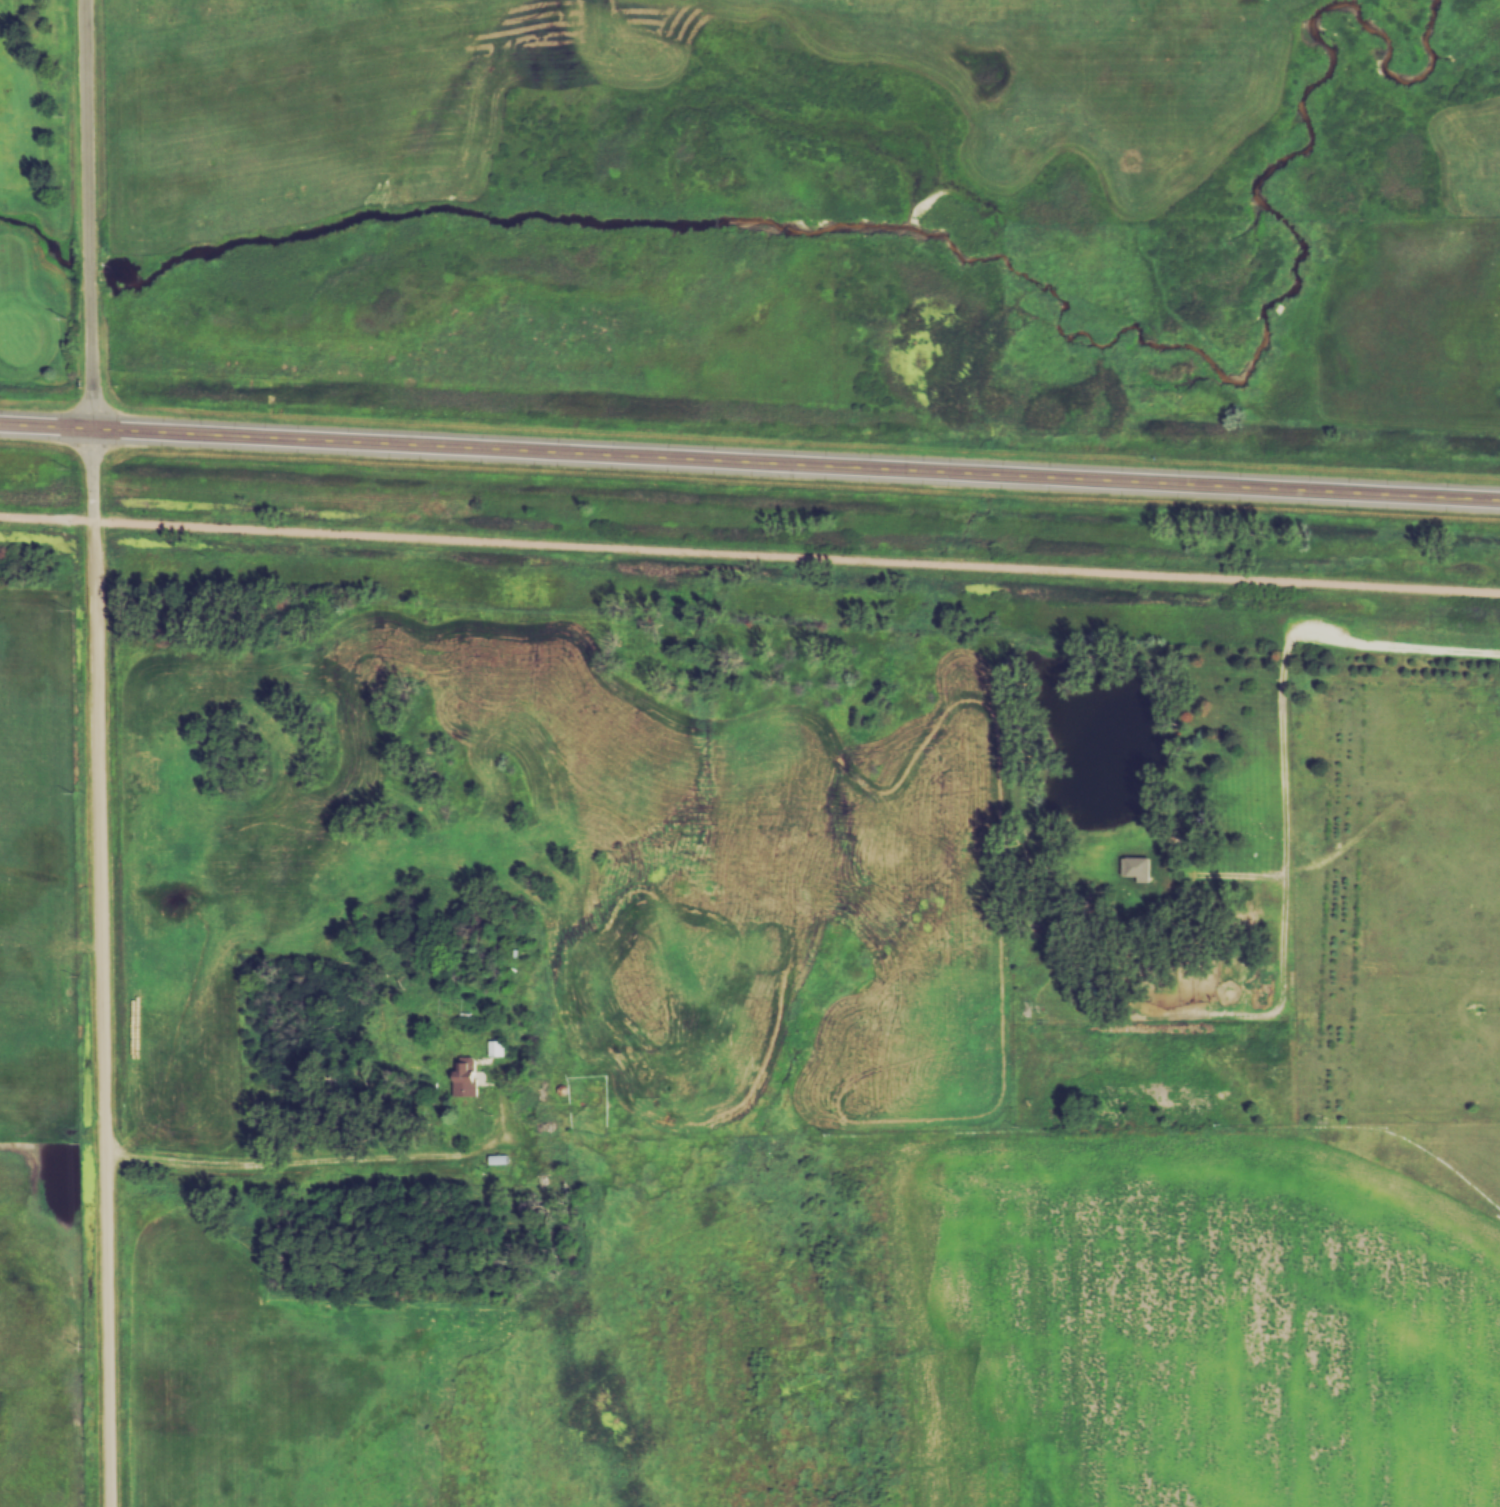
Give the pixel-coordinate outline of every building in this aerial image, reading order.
[(1154,856),(1126,856),(1126,881),(1154,881),(1154,856)] [(457,1097),(479,1097),(479,1058),(457,1058),(457,1097)] [(509,1156),(493,1156),(493,1165),(509,1165),(509,1156)]
